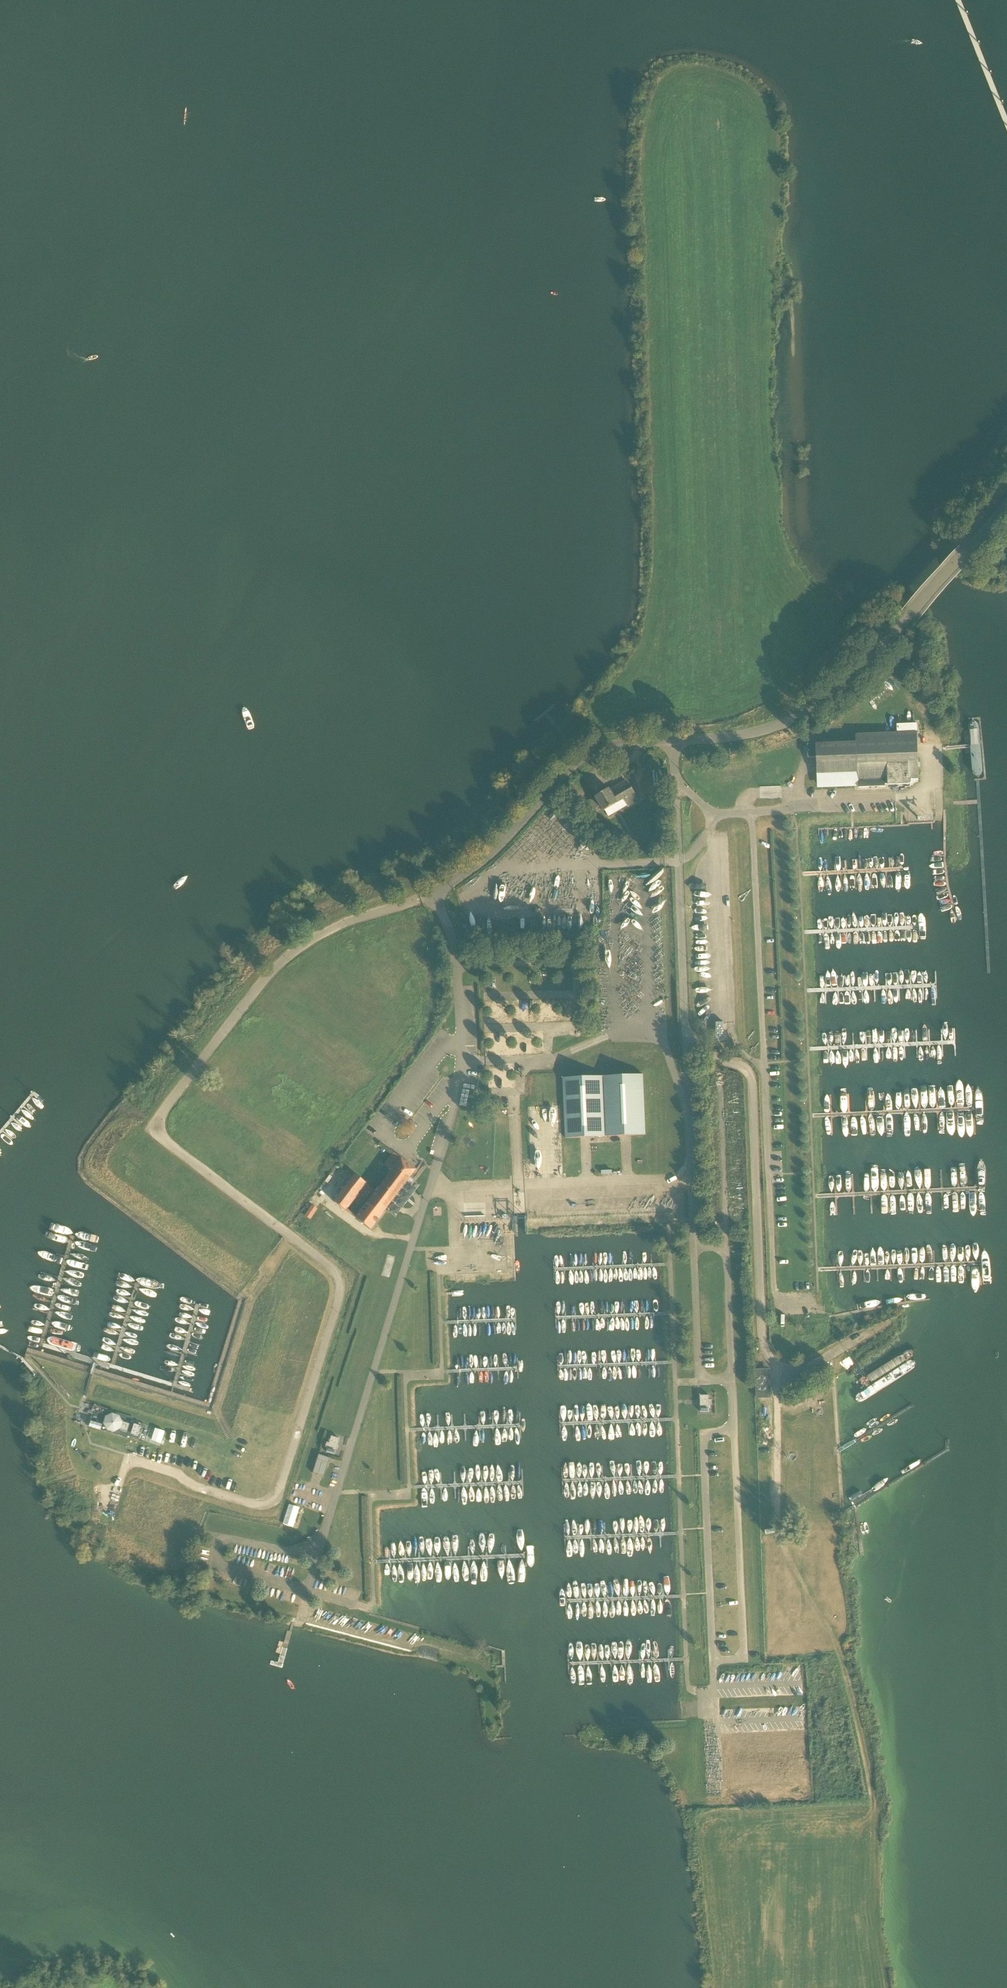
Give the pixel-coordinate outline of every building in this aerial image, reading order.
[(817,744),(808,744),(808,757),(817,757),(818,774),(858,772),(859,788),(885,787),(885,785),(910,784),(910,779),(918,779),(918,763),(917,732),(856,734),(856,742),(817,744)] [(590,800),(595,809),(601,805),(605,811),(618,803),(618,802),(624,799),(628,806),(640,800),(630,784),(613,794),(609,788),(590,800)] [(627,1135),(631,1135),(646,1135),(643,1074),(595,1076),(573,1077),(564,1078),(563,1078),(564,1102),(566,1138),(581,1137),(586,1137),(627,1135)] [(392,1170),(378,1188),(403,1207),(408,1200),(416,1190),(420,1185),(416,1182),(413,1180),(411,1178),(409,1177),(415,1169),(394,1153),(385,1165),(392,1170)] [(376,1191),(375,1191),(369,1199),(357,1215),(347,1208),(359,1192),(366,1184),(365,1183),(366,1183),(355,1174),(334,1201),(370,1229),(385,1209),(388,1211),(395,1217),(400,1212),(403,1207),(378,1188),(376,1191)] [(305,1215),(310,1219),(317,1209),(312,1205),(305,1215)] [(865,1377),(859,1380),(865,1387),(910,1358),(915,1350),(904,1353),(865,1377)] [(756,1370),(757,1397),(769,1397),(768,1369),(756,1370)] [(701,1412),(710,1412),(709,1395),(700,1395),(701,1412)] [(94,1411),(89,1426),(127,1438),(128,1436),(139,1439),(144,1424),(131,1420),(132,1417),(93,1404),(92,1410),(94,1411)] [(340,1439),(331,1436),(326,1452),(335,1455),(340,1439)] [(319,1454),(313,1473),(324,1477),(327,1467),(330,1458),(319,1454)] [(293,1526),(298,1506),(288,1503),(283,1524),(293,1526)] [(835,1530),(821,1530),(821,1541),(835,1540),(835,1530)]
